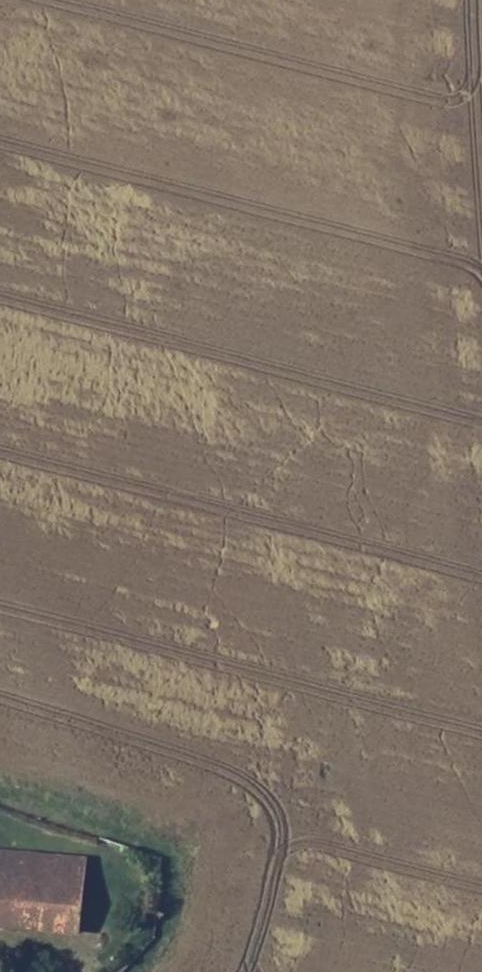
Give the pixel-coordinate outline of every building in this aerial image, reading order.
[(48,912),(47,935),(74,937),(79,886),(40,883),(42,858),(0,853),(0,908),(48,912)] [(81,862),(42,858),(40,883),(79,886),(81,862)] [(47,935),(48,912),(0,908),(0,930),(47,935)]
